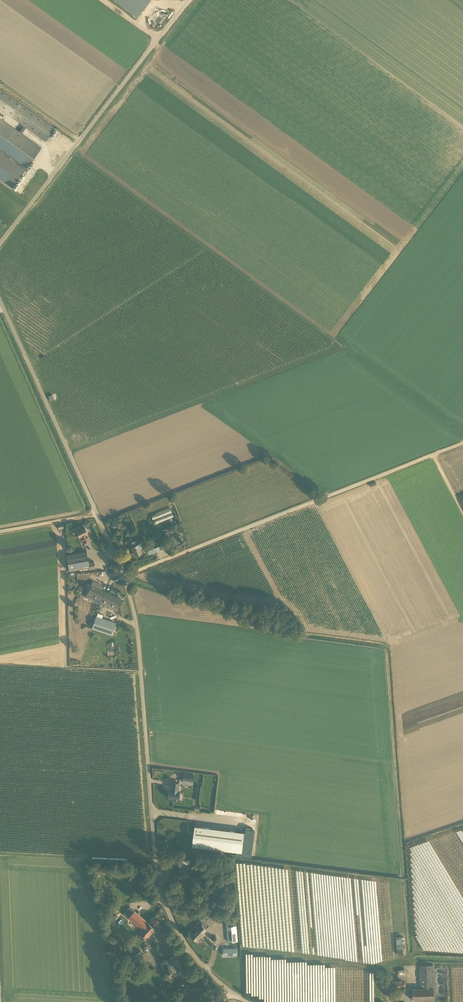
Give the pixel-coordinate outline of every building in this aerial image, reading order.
[(136,17),(150,0),(114,0),(136,17)] [(1,119),(4,115),(2,114),(0,117),(0,150),(27,169),(42,148),(22,133),(26,127),(46,141),(55,129),(0,89),(0,109),(24,126),(19,132),(1,119)] [(0,150),(0,179),(13,188),(27,169),(0,150)] [(154,524),(173,517),(170,508),(151,515),(154,524)] [(88,534),(84,526),(80,528),(79,527),(72,530),(74,534),(77,532),(79,538),(81,537),(83,543),(90,540),(87,534),(88,534)] [(155,540),(162,537),(160,532),(153,535),(155,540)] [(138,544),(136,540),(128,543),(130,548),(132,547),(135,555),(141,552),(147,550),(149,554),(160,550),(157,543),(141,549),(138,544)] [(88,562),(87,552),(66,555),(69,571),(79,569),(80,571),(83,570),(82,568),(89,567),(89,569),(95,568),(94,561),(88,562)] [(100,604),(102,600),(106,592),(101,589),(103,586),(93,581),(87,593),(96,598),(94,601),(100,604)] [(117,611),(122,600),(106,592),(102,600),(118,608),(117,611)] [(112,635),(116,623),(96,616),(95,618),(93,626),(92,628),(112,635)] [(184,773),(183,780),(193,781),(194,774),(184,773)] [(178,801),(179,791),(178,791),(179,783),(172,782),(171,790),(169,790),(168,798),(173,799),(173,800),(178,801)] [(193,846),(237,851),(237,855),(239,855),(240,852),(242,852),(245,832),(195,826),(193,846)] [(185,874),(184,864),(183,861),(174,862),(174,866),(174,871),(176,871),(177,875),(185,874)] [(282,868),(285,950),(292,950),(289,868),(282,868)] [(148,923),(134,911),(130,907),(123,915),(127,919),(128,918),(142,930),(142,929),(145,926),(148,923)] [(109,925),(120,914),(116,910),(105,920),(109,925)] [(195,941),(209,926),(202,920),(194,928),(196,930),(190,936),(195,941)] [(157,926),(152,921),(149,924),(148,923),(145,926),(151,932),(157,926)] [(228,942),(238,941),(236,925),(227,926),(228,942)] [(148,936),(151,932),(145,926),(142,929),(142,930),(143,930),(140,934),(145,938),(148,936)] [(238,948),(225,947),(224,954),(237,955),(238,948)] [(138,966),(146,961),(140,951),(132,955),(138,966)] [(340,968),(248,953),(243,979),(248,981),(247,983),(253,984),(253,985),(254,983),(252,993),(255,995),(258,995),(258,997),(263,998),(263,1000),(271,1001),(326,1001),(327,1001),(332,1001),(337,974),(339,974),(340,968)] [(162,963),(165,974),(174,972),(171,960),(162,963)] [(419,966),(420,988),(434,988),(434,965),(419,966)] [(373,972),(365,972),(366,1001),(374,1001),(373,972)] [(405,981),(398,982),(398,981),(389,982),(390,990),(405,987),(405,981)] [(412,989),(413,1001),(435,1000),(434,988),(420,988),(412,989)]
